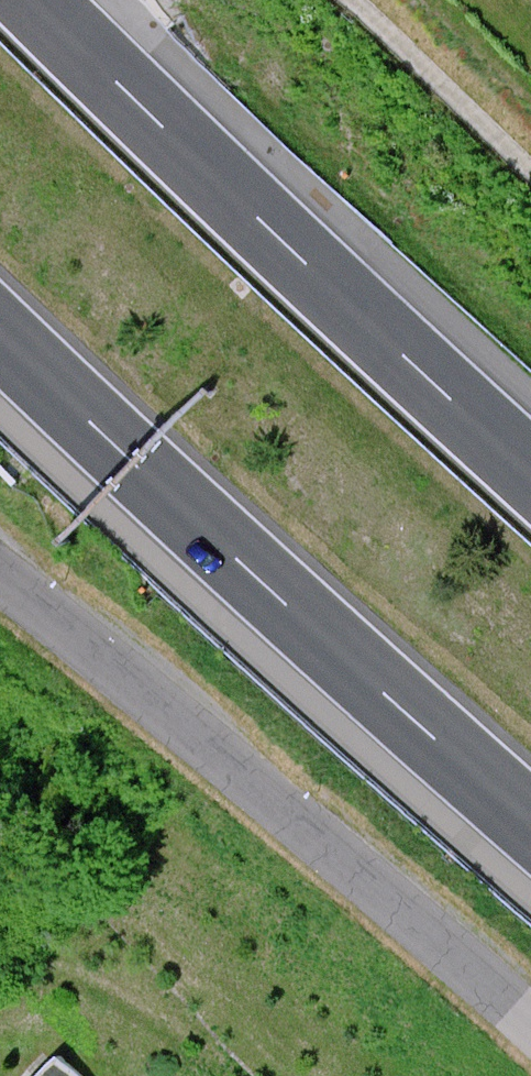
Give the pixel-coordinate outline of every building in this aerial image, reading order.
[(47,1075),(98,1075),(69,1051),(47,1075)]
